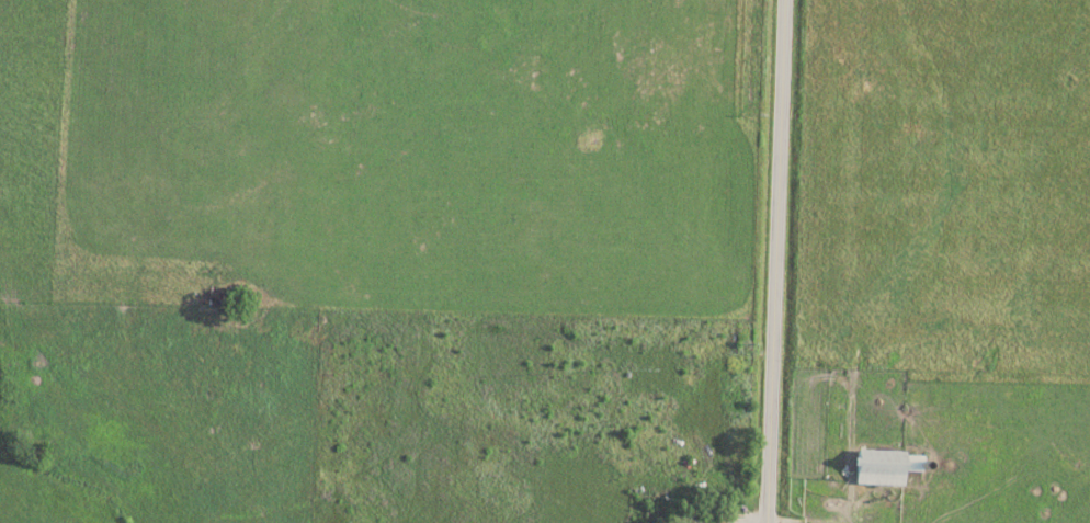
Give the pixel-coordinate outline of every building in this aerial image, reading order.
[(905,485),(905,471),(923,471),(924,451),(857,450),(855,484),(905,485)]
